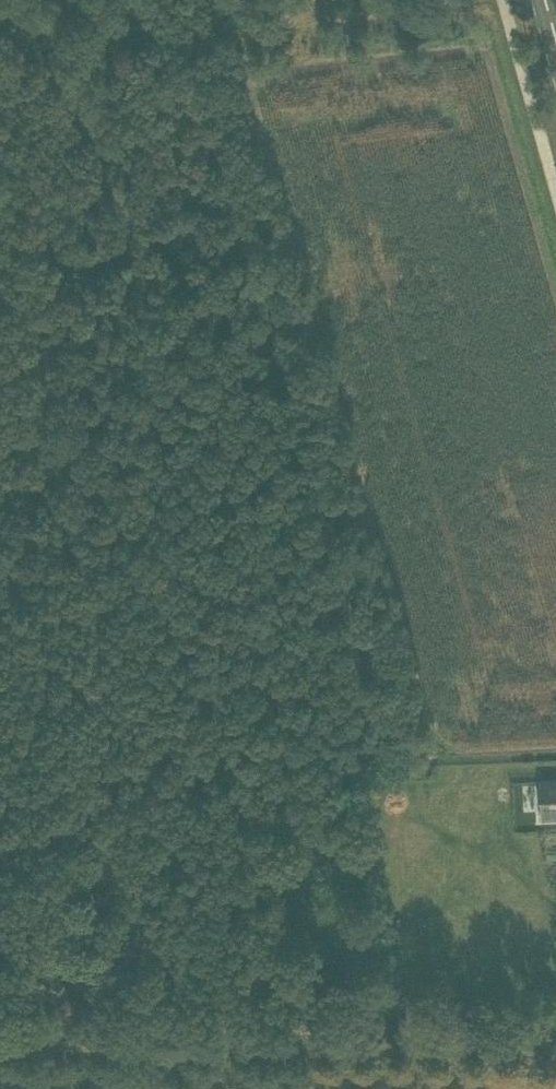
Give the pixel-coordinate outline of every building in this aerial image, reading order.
[(555,808),(555,779),(540,779),(541,809),(555,808)]
